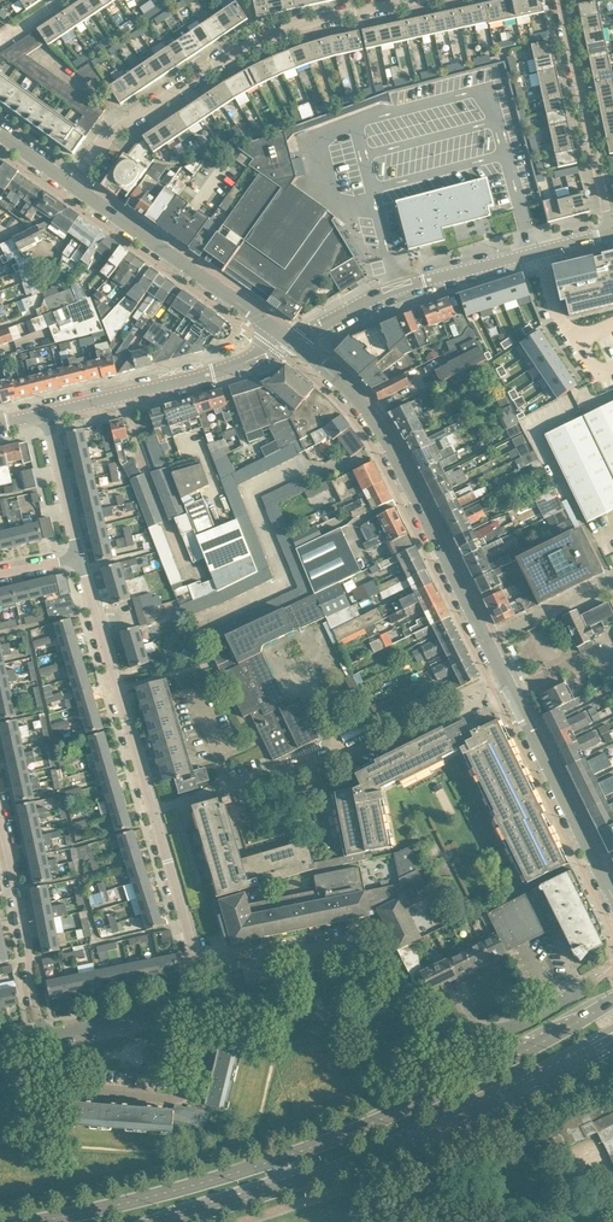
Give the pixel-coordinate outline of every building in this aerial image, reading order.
[(27,10),(41,0),(20,0),(27,10)] [(72,6),(83,22),(94,14),(85,0),(81,0),(80,1),(76,4),(72,6)] [(94,14),(106,6),(101,0),(85,0),(94,14)] [(187,4),(185,0),(183,0),(177,4),(181,9),(187,4)] [(257,17),(271,14),(268,0),(253,0),(257,17)] [(284,11),(282,0),(268,0),(271,14),(284,11)] [(284,11),(298,8),(296,0),(282,0),(284,11)] [(311,5),(310,0),(296,0),(298,8),(311,5)] [(513,0),(501,0),(499,1),(503,21),(517,18),(513,0)] [(517,18),(530,15),(527,0),(513,0),(517,18)] [(530,15),(544,12),(542,4),(545,4),(545,0),(527,0),(530,15)] [(597,0),(584,3),(578,4),(581,18),(600,14),(597,0)] [(499,1),(485,3),(489,24),(503,21),(499,1)] [(159,12),(166,7),(163,2),(156,7),(159,12)] [(224,9),(236,27),(248,19),(236,2),(224,9)] [(489,24),(485,3),(471,6),(475,25),(488,22),(489,24)] [(72,6),(61,14),(71,30),(83,22),(72,6)] [(471,6),(458,9),(462,28),(475,25),(471,6)] [(156,7),(146,13),(149,18),(159,12),(156,7)] [(4,19),(6,17),(8,14),(1,9),(0,11),(0,15),(4,19)] [(213,17),(225,35),(236,27),(224,9),(213,17)] [(462,28),(458,9),(444,12),(448,31),(462,28)] [(168,10),(161,15),(164,19),(171,15),(168,10)] [(444,12),(430,15),(435,34),(448,31),(444,12)] [(143,23),(149,18),(146,13),(139,18),(143,23)] [(61,14),(49,22),(60,37),(71,30),(61,14)] [(581,18),(584,32),(603,28),(600,14),(581,18)] [(158,24),(164,19),(161,15),(155,19),(158,24)] [(435,34),(430,15),(417,18),(421,37),(435,34)] [(201,25),(213,42),(225,35),(213,17),(201,25)] [(417,18),(403,21),(407,40),(421,37),(417,18)] [(131,19),(120,27),(122,30),(125,35),(137,27),(131,19)] [(407,40),(403,21),(390,24),(394,43),(407,40)] [(38,29),(48,45),(60,37),(49,22),(38,29)] [(390,24),(376,27),(380,46),(394,43),(390,24)] [(145,25),(138,30),(141,35),(148,30),(145,25)] [(190,33),(201,50),(213,42),(201,25),(190,33)] [(380,46),(376,27),(362,30),(366,49),(380,46)] [(603,28),(584,32),(587,45),(606,41),(603,28)] [(118,39),(125,35),(122,30),(115,34),(118,39)] [(135,39),(141,35),(138,30),(131,34),(135,39)] [(143,34),(150,48),(159,43),(152,30),(143,34)] [(73,154),(104,111),(26,55),(43,44),(35,31),(0,54),(0,55),(84,115),(74,129),(0,76),(0,102),(73,154)] [(363,50),(359,31),(345,34),(349,53),(363,50)] [(548,32),(536,34),(537,40),(549,37),(548,32)] [(178,40),(190,58),(201,50),(190,33),(178,40)] [(336,55),(349,53),(345,34),(331,37),(336,55)] [(526,42),(537,40),(536,34),(524,37),(526,42)] [(336,55),(331,37),(317,41),(323,59),(336,55)] [(107,40),(100,44),(103,49),(110,45),(107,40)] [(167,48),(178,65),(190,58),(178,40),(167,48)] [(122,41),(115,45),(118,50),(125,46),(122,41)] [(310,63),(323,59),(317,41),(304,45),(310,63)] [(531,45),(534,58),(553,54),(550,41),(531,45)] [(587,45),(590,59),(608,55),(606,41),(587,45)] [(97,54),(103,49),(100,44),(93,49),(97,54)] [(112,55),(118,50),(115,45),(108,50),(112,55)] [(310,63),(304,45),(290,50),(298,68),(309,63),(310,63)] [(155,56),(167,73),(178,65),(167,48),(155,56)] [(285,73),(298,68),(290,50),(277,55),(285,73)] [(87,53),(80,58),(83,63),(90,58),(87,53)] [(556,68),(553,54),(534,58),(537,72),(556,68)] [(283,73),(285,73),(277,55),(276,56),(264,61),(273,78),(283,73)] [(608,55),(590,59),(593,72),(611,69),(608,55)] [(144,64),(155,81),(167,73),(155,56),(144,64)] [(92,61),(95,66),(102,61),(99,57),(92,61)] [(76,67),(83,63),(80,58),(73,62),(76,67)] [(261,84),(273,78),(264,61),(251,67),(261,84)] [(89,82),(97,76),(89,63),(78,70),(76,72),(89,82)] [(132,71),(144,89),(155,81),(144,64),(132,71)] [(397,65),(390,66),(392,76),(399,75),(397,65)] [(261,84),(251,67),(250,68),(239,74),(249,90),(258,85),(261,84)] [(556,68),(537,72),(540,86),(559,82),(556,68)] [(116,82),(109,87),(114,94),(121,104),(132,96),(121,79),(123,78),(117,69),(115,71),(111,73),(116,82)] [(595,86),(612,82),(612,77),(611,69),(593,72),(595,86)] [(123,78),(121,79),(132,96),(144,89),(132,71),(123,78)] [(239,74),(226,81),(237,97),(241,104),(251,98),(247,91),(249,90),(239,74)] [(235,98),(237,97),(226,81),(225,82),(214,89),(225,105),(235,98)] [(562,95),(559,82),(540,86),(543,99),(562,95)] [(595,86),(598,100),(612,97),(612,82),(595,86)] [(384,89),(382,84),(374,86),(376,92),(384,89)] [(363,90),(365,96),(373,93),(371,88),(363,90)] [(225,105),(214,89),(203,97),(213,113),(225,105)] [(391,104),(388,91),(284,130),(287,142),(294,135),(381,102),(391,104)] [(498,95),(516,158),(529,154),(510,91),(498,95)] [(354,94),(346,97),(348,102),(356,100),(354,94)] [(562,95),(543,99),(546,113),(565,109),(562,95)] [(201,120),(213,113),(203,97),(191,105),(201,120)] [(348,102),(346,97),(338,100),(340,105),(348,102)] [(601,113),(612,111),(612,97),(598,100),(601,113)] [(331,102),(323,105),(325,111),(333,108),(331,102)] [(310,103),(298,107),(299,110),(301,114),(303,119),(314,115),(310,103)] [(201,120),(191,105),(179,113),(189,128),(201,120)] [(325,111),(323,105),(316,108),(318,114),(325,111)] [(568,122),(565,109),(546,113),(549,126),(568,122)] [(601,113),(604,127),(612,125),(612,111),(601,113)] [(179,113),(167,121),(177,136),(181,141),(193,134),(189,128),(179,113)] [(303,119),(301,114),(293,117),(295,122),(303,119)] [(285,119),(278,122),(280,128),(287,125),(285,119)] [(165,144),(177,136),(167,121),(155,128),(165,144)] [(280,128),(278,122),(270,125),(272,131),(280,128)] [(568,122),(549,126),(552,140),(571,136),(568,122)] [(236,125),(232,127),(237,135),(240,132),(236,125)] [(607,140),(612,139),(612,125),(604,127),(607,140)] [(132,148),(144,156),(150,146),(154,151),(165,144),(155,128),(143,136),(144,137),(141,140),(138,142),(135,145),(134,146),(132,148)] [(263,128),(255,131),(257,136),(265,133),(263,128)] [(249,166),(260,174),(281,189),(287,181),(291,184),(296,178),(297,178),(292,160),(287,142),(284,130),(237,148),(253,159),(249,166)] [(257,136),(255,131),(248,133),(250,139),(257,136)] [(571,136),(552,140),(555,154),(574,150),(571,136)] [(237,137),(229,140),(231,146),(239,143),(237,137)] [(231,146),(229,140),(221,143),(223,149),(231,146)] [(210,147),(202,150),(204,156),(212,153),(210,147)] [(101,186),(116,196),(117,197),(118,196),(120,193),(122,190),(128,194),(126,197),(127,198),(154,160),(154,159),(153,159),(151,162),(144,156),(132,148),(131,149),(130,151),(127,156),(124,154),(101,186)] [(204,156),(202,150),(195,153),(197,158),(204,156)] [(577,163),(574,150),(555,154),(558,167),(577,163)] [(184,163),(191,160),(189,155),(181,158),(182,161),(184,163)] [(301,157),(292,160),(297,178),(306,176),(301,157)] [(185,168),(188,170),(194,174),(205,160),(205,159),(185,167),(185,168)] [(18,173),(5,164),(0,170),(0,198),(18,173)] [(567,175),(579,172),(578,167),(566,169),(567,175)] [(556,178),(567,175),(566,169),(554,172),(556,178)] [(136,210),(135,210),(145,217),(162,194),(176,174),(171,170),(160,184),(157,182),(155,186),(148,195),(148,194),(136,210)] [(139,187),(127,204),(136,210),(148,194),(148,195),(155,186),(157,182),(163,175),(157,171),(152,178),(147,175),(139,187)] [(6,209),(27,179),(18,173),(0,198),(0,205),(6,209)] [(328,210),(291,184),(287,181),(281,189),(260,174),(218,232),(201,256),(223,272),(223,271),(264,300),(328,210)] [(27,179),(6,209),(10,211),(12,207),(14,208),(16,205),(20,208),(24,201),(36,185),(27,179)] [(483,179),(415,197),(396,202),(409,250),(445,240),(442,229),(489,216),(492,216),(483,179)] [(44,191),(36,185),(24,201),(28,203),(21,213),(26,216),(28,213),(27,213),(29,210),(30,210),(44,191)] [(235,186),(219,207),(226,212),(236,199),(235,198),(240,190),(235,186)] [(28,213),(26,216),(31,220),(35,214),(38,211),(45,216),(56,200),(44,191),(30,210),(29,210),(27,213),(28,213)] [(571,195),(576,215),(590,212),(589,208),(592,207),(590,198),(586,199),(584,191),(571,195)] [(145,217),(157,226),(174,203),(162,194),(145,217)] [(557,199),(562,219),(576,215),(571,195),(557,199)] [(174,203),(157,226),(169,234),(190,249),(190,248),(211,219),(199,211),(193,220),(186,215),(183,213),(189,204),(178,196),(174,203)] [(543,202),(548,222),(562,219),(557,199),(543,202)] [(45,216),(50,219),(69,209),(56,200),(45,216)] [(53,223),(71,235),(83,219),(69,209),(50,219),(40,224),(28,230),(14,238),(20,250),(44,238),(41,231),(50,228),(53,223)] [(293,321),(296,317),(328,273),(329,272),(341,292),(350,287),(352,291),(359,286),(357,282),(369,275),(368,275),(365,277),(354,258),(354,257),(340,233),(340,230),(343,232),(343,231),(331,223),(335,217),(328,212),(329,211),(328,210),(264,300),(268,302),(267,303),(288,317),(293,321)] [(86,264),(107,236),(83,219),(71,235),(75,237),(63,254),(71,259),(72,257),(80,263),(82,261),(86,264)] [(211,219),(190,248),(201,256),(218,232),(214,229),(217,224),(211,219)] [(87,264),(83,268),(87,271),(91,274),(104,256),(111,260),(121,246),(107,236),(87,264)] [(129,252),(121,246),(111,260),(100,272),(109,278),(114,272),(119,266),(129,252)] [(116,287),(119,282),(137,258),(129,252),(119,266),(122,268),(114,279),(111,283),(116,287)] [(552,266),(560,301),(565,300),(569,316),(612,305),(612,252),(602,254),(602,258),(594,260),(593,256),(552,266)] [(2,260),(4,263),(9,261),(7,258),(5,254),(0,257),(2,260)] [(15,258),(18,263),(19,266),(21,270),(22,271),(23,270),(24,272),(29,269),(21,255),(15,258)] [(145,264),(137,258),(119,282),(128,289),(129,288),(136,278),(135,278),(145,264)] [(21,270),(19,266),(18,263),(13,265),(15,269),(16,272),(21,270)] [(103,321),(111,342),(113,340),(147,291),(160,274),(151,268),(138,285),(137,284),(103,321)] [(145,313),(168,280),(160,274),(147,291),(150,294),(139,309),(145,313)] [(522,274),(509,278),(516,300),(529,296),(522,274)] [(17,284),(22,299),(30,296),(42,292),(35,278),(25,281),(17,284)] [(509,278),(497,282),(504,304),(516,300),(509,278)] [(77,279),(72,287),(72,288),(79,302),(85,299),(87,299),(77,279)] [(156,314),(176,286),(176,285),(168,280),(145,313),(136,324),(142,329),(147,323),(156,314)] [(484,286),(491,308),(504,304),(497,282),(484,286)] [(484,286),(471,290),(478,312),(491,308),(484,286)] [(53,312),(79,302),(72,288),(59,293),(57,287),(42,292),(45,297),(53,312)] [(169,310),(183,321),(198,301),(183,290),(172,306),(169,310)] [(478,312),(471,290),(459,294),(466,316),(478,312)] [(93,294),(93,295),(98,307),(103,301),(106,298),(99,292),(95,296),(93,294)] [(30,296),(22,299),(17,301),(20,308),(25,306),(27,311),(32,304),(30,296)] [(56,342),(93,333),(103,330),(91,297),(85,299),(79,302),(53,312),(39,317),(31,320),(36,331),(50,326),(56,342)] [(39,317),(53,312),(45,297),(42,307),(36,309),(39,317)] [(473,339),(476,338),(471,329),(468,327),(458,305),(452,308),(448,298),(436,303),(443,321),(453,318),(460,335),(459,337),(446,342),(449,351),(473,339)] [(111,307),(103,301),(98,307),(102,318),(111,307)] [(198,301),(183,321),(184,321),(177,331),(182,334),(192,320),(196,323),(207,308),(198,301)] [(436,303),(422,308),(426,318),(421,320),(427,336),(434,333),(431,326),(443,321),(436,303)] [(191,330),(201,337),(217,314),(207,308),(196,323),(191,330)] [(430,344),(427,336),(421,320),(415,322),(411,312),(398,317),(398,318),(405,336),(413,333),(420,348),(430,344)] [(8,322),(5,314),(0,316),(0,325),(8,322)] [(201,337),(195,346),(189,354),(203,351),(204,351),(206,349),(202,346),(211,334),(215,337),(217,338),(218,339),(220,339),(221,340),(223,340),(225,339),(226,339),(227,339),(228,338),(229,337),(230,335),(231,334),(231,333),(232,331),(232,330),(232,329),(231,327),(231,326),(230,324),(229,323),(228,322),(217,314),(201,337)] [(350,337),(335,353),(355,373),(359,378),(397,346),(404,355),(406,353),(412,351),(405,336),(398,317),(350,337)] [(144,338),(162,350),(163,348),(174,333),(167,328),(162,325),(155,322),(144,338)] [(530,324),(526,327),(530,333),(534,330),(530,324)] [(526,327),(522,329),(526,335),(530,333),(526,327)] [(0,331),(0,346),(14,341),(9,328),(0,331)] [(520,342),(528,353),(547,340),(540,329),(520,342)] [(121,346),(113,357),(117,374),(120,373),(135,352),(132,353),(128,350),(137,337),(131,333),(121,346)] [(174,333),(163,348),(162,350),(154,361),(151,365),(171,359),(184,340),(174,333)] [(434,333),(427,336),(430,344),(437,342),(434,333)] [(509,338),(505,341),(509,347),(513,344),(509,338)] [(185,339),(184,340),(171,359),(189,354),(195,346),(185,339)] [(473,339),(449,351),(442,354),(447,364),(433,371),(439,382),(450,377),(465,370),(484,360),(473,339)] [(113,357),(121,346),(113,340),(111,342),(109,345),(113,357)] [(555,351),(547,340),(528,353),(535,364),(555,351)] [(107,341),(95,344),(97,352),(102,377),(103,378),(117,374),(113,357),(109,345),(107,341)] [(505,341),(501,344),(505,350),(509,347),(505,341)] [(62,362),(56,363),(57,370),(59,377),(57,378),(59,387),(75,383),(69,358),(67,351),(65,343),(60,344),(62,352),(60,352),(62,362)] [(397,346),(359,378),(370,390),(389,380),(381,372),(384,370),(385,371),(404,355),(397,346)] [(151,365),(154,361),(150,348),(135,352),(120,373),(151,365)] [(555,351),(535,364),(543,375),(562,362),(555,351)] [(91,355),(84,357),(89,380),(102,377),(97,352),(90,353),(91,355)] [(32,359),(27,360),(29,369),(32,368),(34,376),(27,378),(31,394),(45,391),(39,366),(37,358),(37,357),(32,359)] [(75,357),(69,358),(75,383),(89,380),(84,357),(76,359),(75,357)] [(569,373),(562,362),(543,375),(550,386),(569,373)] [(45,364),(39,366),(45,391),(59,387),(57,378),(59,377),(57,370),(55,371),(53,364),(46,366),(45,364)] [(287,447),(295,443),(301,440),(321,429),(327,427),(342,415),(326,399),(314,389),(314,388),(285,364),(271,378),(260,382),(256,378),(229,387),(246,434),(269,425),(282,449),(287,447)] [(9,365),(3,366),(6,378),(0,379),(0,396),(2,403),(18,399),(17,398),(11,373),(9,365)] [(465,370),(450,377),(454,385),(469,378),(465,370)] [(17,398),(31,394),(27,378),(20,380),(18,371),(11,373),(17,398)] [(389,380),(370,390),(379,400),(409,385),(403,374),(403,373),(389,380)] [(577,384),(569,373),(550,386),(557,397),(577,384)] [(481,377),(471,382),(474,390),(485,385),(481,377)] [(497,379),(487,384),(493,397),(504,392),(497,379)] [(227,405),(222,389),(209,393),(214,410),(216,414),(223,412),(226,422),(232,420),(227,405)] [(504,392),(498,396),(503,406),(509,403),(510,403),(504,392)] [(193,398),(203,427),(204,429),(211,426),(205,412),(214,410),(209,393),(193,398)] [(193,398),(163,406),(170,426),(171,428),(180,425),(183,435),(203,427),(193,398)] [(398,426),(416,418),(412,409),(422,404),(419,398),(389,413),(398,426)] [(584,416),(612,476),(612,402),(584,416)] [(163,406),(148,410),(148,411),(156,434),(160,444),(161,444),(168,442),(163,428),(170,426),(163,406)] [(505,409),(500,411),(502,416),(500,417),(506,429),(508,428),(517,424),(519,423),(515,415),(511,406),(505,409)] [(612,510),(612,476),(584,416),(581,411),(575,414),(577,419),(545,435),(587,523),(612,510)] [(405,440),(424,431),(420,423),(431,417),(428,412),(416,418),(398,426),(400,431),(404,438),(405,440)] [(327,427),(321,429),(301,440),(305,450),(320,443),(330,435),(333,439),(333,440),(337,437),(346,448),(351,455),(350,456),(351,457),(365,447),(342,415),(327,427)] [(116,421),(110,422),(120,462),(131,479),(132,482),(146,477),(133,459),(128,462),(125,451),(131,449),(124,419),(123,419),(122,420),(122,418),(116,419),(116,421)] [(424,431),(405,440),(412,454),(447,438),(453,435),(464,429),(459,421),(443,429),(444,430),(428,438),(424,431)] [(521,433),(517,424),(508,428),(506,429),(510,438),(521,433)] [(221,433),(224,440),(225,439),(238,435),(236,428),(221,433)] [(84,429),(67,432),(70,442),(71,442),(72,448),(87,445),(85,436),(83,436),(82,430),(84,429)] [(110,439),(108,431),(102,432),(104,441),(110,439)] [(206,435),(210,444),(215,443),(212,433),(206,435)] [(156,434),(145,438),(158,472),(170,467),(161,444),(160,444),(156,434)] [(512,440),(517,449),(527,444),(523,434),(512,440)] [(447,438),(412,454),(421,472),(455,455),(447,438)] [(106,451),(112,450),(110,439),(104,441),(106,451)] [(208,445),(221,480),(236,472),(228,455),(232,452),(225,439),(224,440),(215,443),(210,444),(208,445)] [(305,450),(301,440),(295,443),(300,453),(305,450)] [(28,442),(5,447),(8,463),(23,460),(24,464),(33,462),(28,442)] [(295,443),(287,447),(292,458),(300,454),(300,453),(295,443)] [(88,444),(87,445),(72,448),(74,455),(73,455),(75,464),(90,461),(88,454),(90,453),(88,444)] [(532,453),(527,444),(517,449),(521,458),(532,453)] [(5,447),(0,448),(0,478),(11,475),(8,463),(5,447)] [(287,447),(282,449),(280,450),(285,461),(292,458),(287,447)] [(278,465),(285,461),(280,450),(273,454),(278,465)] [(535,451),(532,453),(521,458),(525,466),(531,463),(539,459),(535,451)] [(273,454),(266,457),(271,468),(278,465),(273,454)] [(458,461),(455,455),(421,472),(426,482),(445,473),(443,468),(458,461)] [(266,457),(259,461),(264,472),(271,468),(266,457)] [(182,463),(170,467),(182,499),(201,489),(210,485),(200,458),(182,463)] [(544,469),(539,459),(531,463),(536,473),(544,469)] [(90,461),(75,464),(77,474),(78,474),(80,480),(95,477),(93,468),(91,468),(90,461)] [(259,461),(252,464),(257,475),(264,472),(259,461)] [(379,473),(373,461),(332,481),(337,492),(347,487),(345,482),(357,477),(359,483),(364,481),(363,480),(379,473)] [(109,465),(111,473),(117,472),(115,463),(109,465)] [(252,464),(245,468),(250,479),(257,475),(252,464)] [(243,482),(250,479),(245,468),(238,472),(243,482)] [(21,473),(20,473),(23,483),(37,480),(34,469),(21,472),(21,473)] [(426,482),(431,492),(465,475),(462,469),(454,473),(452,469),(445,473),(426,482)] [(120,482),(117,472),(111,473),(113,483),(120,482)] [(238,472),(236,472),(221,480),(237,485),(243,482),(238,472)] [(341,501),(363,491),(383,482),(379,473),(363,480),(364,481),(359,483),(361,485),(349,491),(347,487),(337,492),(341,501)] [(468,480),(465,475),(431,492),(435,500),(454,491),(452,488),(468,480)] [(95,477),(80,480),(81,487),(80,487),(82,497),(97,493),(95,486),(97,485),(95,477)] [(303,491),(309,489),(304,477),(298,480),(303,491)] [(37,480),(23,483),(24,490),(35,488),(38,487),(37,480)] [(221,480),(228,497),(239,492),(237,485),(221,480)] [(298,480),(292,483),(297,494),(303,491),(298,480)] [(389,492),(383,482),(363,491),(366,497),(345,507),(348,514),(370,504),(370,503),(372,502),(372,500),(389,492)] [(23,483),(13,485),(15,492),(24,490),(23,483)] [(297,494),(292,483),(286,486),(291,497),(297,494)] [(322,484),(311,489),(314,496),(325,491),(322,484)] [(4,487),(6,494),(15,492),(13,485),(4,487)] [(286,486),(279,489),(285,500),(291,497),(286,486)] [(439,509),(473,492),(471,486),(455,494),(454,491),(435,500),(439,509)] [(480,488),(473,492),(439,509),(444,518),(462,509),(461,506),(483,495),(480,488)] [(188,513),(175,518),(182,535),(194,530),(201,547),(205,558),(213,580),(218,591),(221,589),(227,587),(233,584),(239,581),(245,578),(251,576),(257,573),(258,573),(257,571),(255,565),(252,558),(250,552),(247,546),(245,540),(243,534),(240,528),(238,523),(217,531),(201,489),(182,499),(188,513)] [(279,489),(273,492),(279,503),(285,500),(279,489)] [(242,498),(239,492),(228,497),(230,503),(242,498)] [(273,492),(267,495),(273,507),(279,504),(278,503),(279,503),(273,492)] [(370,504),(348,514),(349,517),(353,515),(355,519),(393,500),(389,492),(372,500),(372,502),(370,503),(370,504)] [(541,514),(553,511),(552,507),(561,505),(558,492),(537,496),(541,514)] [(37,493),(30,494),(32,499),(31,499),(32,504),(39,502),(37,493)] [(97,493),(82,497),(84,506),(85,506),(87,512),(103,509),(100,500),(98,500),(97,493)] [(118,505),(125,504),(123,495),(116,496),(118,505)] [(273,507),(267,495),(262,497),(267,510),(273,507)] [(233,509),(244,504),(242,498),(230,503),(233,509)] [(1,500),(2,509),(9,507),(7,499),(1,500)] [(134,502),(125,504),(127,513),(136,511),(134,502)] [(247,511),(244,504),(233,509),(235,515),(247,511)] [(267,510),(270,518),(283,513),(279,504),(273,507),(267,510)] [(370,541),(404,524),(395,505),(376,515),(378,517),(363,527),(370,541)] [(464,513),(462,509),(444,518),(448,527),(449,528),(454,539),(473,529),(472,527),(470,524),(486,517),(480,505),(464,513)] [(11,516),(9,507),(2,509),(4,517),(11,516)] [(112,507),(103,509),(87,512),(88,519),(87,519),(89,529),(104,525),(103,519),(114,517),(112,507)] [(564,508),(552,514),(558,525),(560,524),(562,523),(570,519),(564,508)] [(238,521),(249,517),(247,511),(235,515),(238,521)] [(270,518),(273,525),(285,520),(283,513),(270,518)] [(33,524),(25,526),(29,543),(37,541),(43,539),(52,537),(54,536),(50,522),(50,521),(49,517),(43,519),(37,520),(38,523),(33,524)] [(252,523),(249,517),(238,521),(238,523),(240,528),(252,523)] [(574,529),(570,519),(562,523),(567,534),(573,531),(575,530),(574,529)] [(273,525),(275,531),(288,526),(285,520),(273,525)] [(458,547),(459,548),(500,527),(497,521),(474,533),(473,529),(454,539),(456,542),(458,547)] [(162,523),(150,528),(159,551),(174,590),(184,586),(182,582),(184,581),(162,523)] [(243,534),(254,529),(252,523),(240,528),(243,534)] [(404,524),(370,541),(365,544),(368,551),(389,540),(397,555),(416,547),(404,524)] [(558,525),(551,529),(557,539),(565,535),(562,530),(560,524),(558,525)] [(104,525),(89,529),(92,538),(93,538),(94,545),(110,541),(107,525),(104,525)] [(25,526),(11,530),(15,546),(29,543),(25,526)] [(288,526),(275,531),(278,537),(290,532),(288,526)] [(297,549),(323,537),(318,526),(293,538),(296,545),(297,549)] [(500,527),(459,548),(463,557),(482,549),(500,540),(498,537),(507,532),(503,526),(500,527)] [(124,528),(126,537),(132,536),(130,527),(124,528)] [(256,535),(254,529),(243,534),(245,540),(256,535)] [(316,593),(339,583),(362,572),(342,529),(324,538),(323,537),(297,549),(298,551),(301,557),(304,563),(306,570),(309,576),(316,593)] [(0,532),(0,545),(1,550),(15,546),(11,530),(0,532)] [(194,530),(182,535),(192,563),(205,558),(201,547),(194,530)] [(539,604),(540,604),(558,595),(576,586),(595,576),(573,531),(567,534),(565,535),(557,539),(554,541),(536,550),(517,559),(539,603),(539,604)] [(278,537),(281,543),(293,538),(290,532),(278,537)] [(247,546),(259,541),(256,535),(245,540),(247,546)] [(132,536),(126,537),(128,547),(134,546),(132,536)] [(281,543),(283,550),(296,545),(293,538),(281,543)] [(501,539),(500,540),(482,549),(463,557),(468,568),(469,570),(488,560),(487,559),(486,555),(504,546),(501,539)] [(110,541),(94,545),(96,551),(95,551),(97,561),(113,557),(114,557),(110,541)] [(261,548),(259,541),(247,546),(250,552),(261,548)] [(298,551),(297,549),(296,545),(283,550),(286,556),(298,551)] [(370,568),(373,574),(399,561),(402,566),(421,557),(416,547),(397,555),(370,568)] [(252,558),(264,554),(261,548),(250,552),(252,558)] [(288,562),(301,557),(298,551),(286,556),(288,562)] [(266,560),(264,554),(252,558),(255,565),(266,560)] [(488,560),(469,570),(475,580),(501,567),(512,562),(509,556),(491,565),(488,560)] [(291,569),(304,563),(301,557),(288,562),(291,569)] [(392,587),(427,570),(423,561),(421,557),(402,566),(405,574),(379,587),(382,592),(392,587)] [(122,562),(125,569),(138,565),(136,558),(122,562)] [(257,571),(262,569),(269,566),(266,560),(255,565),(257,571)] [(120,563),(102,568),(107,586),(125,581),(122,570),(120,563)] [(293,575),(306,570),(304,563),(291,569),(293,575)] [(273,578),(269,566),(262,569),(268,581),(273,578)] [(501,567),(475,580),(481,594),(500,585),(501,585),(501,584),(506,581),(503,575),(504,574),(501,567)] [(262,583),(268,581),(262,569),(257,571),(258,573),(257,573),(262,583)] [(296,581),(309,576),(306,570),(293,575),(296,581)] [(415,593),(434,583),(427,570),(392,587),(394,590),(392,591),(394,595),(412,586),(415,593)] [(256,586),(262,583),(257,573),(251,576),(256,586)] [(55,576),(58,593),(59,595),(70,592),(65,574),(55,576)] [(55,576),(41,579),(44,596),(58,593),(55,576)] [(245,578),(250,589),(256,586),(251,576),(245,578)] [(303,599),(312,595),(316,593),(309,576),(296,581),(299,588),(298,588),(303,599)] [(244,592),(250,589),(245,578),(239,581),(244,592)] [(41,579),(27,583),(31,599),(44,596),(41,579)] [(382,592),(379,587),(375,579),(364,585),(370,597),(382,592)] [(193,601),(197,599),(203,597),(209,594),(215,592),(218,591),(213,580),(202,585),(201,582),(188,587),(193,601)] [(506,582),(506,581),(501,584),(501,585),(500,585),(502,591),(514,585),(511,580),(506,582)] [(131,599),(125,581),(107,586),(113,605),(131,599)] [(233,584),(238,595),(244,592),(239,581),(233,584)] [(498,593),(484,600),(490,612),(509,604),(505,597),(518,591),(517,588),(524,585),(522,581),(514,585),(502,591),(500,592),(498,593)] [(27,583),(13,586),(17,602),(31,599),(27,583)] [(316,593),(327,618),(350,606),(339,583),(316,593)] [(397,613),(439,593),(434,583),(415,593),(393,604),(397,613)] [(232,598),(238,595),(233,584),(227,587),(232,598)] [(17,606),(13,586),(0,589),(0,592),(3,605),(4,609),(17,606)] [(221,589),(227,601),(232,598),(227,587),(221,589)] [(382,592),(370,597),(357,603),(363,615),(378,608),(381,607),(379,602),(394,595),(392,591),(394,590),(392,587),(382,592)] [(495,587),(482,594),(484,600),(498,593),(495,587)] [(298,588),(292,591),(297,602),(303,599),(298,588)] [(223,602),(227,601),(221,589),(218,591),(215,592),(221,603),(223,602)] [(297,602),(292,591),(285,594),(291,605),(297,602)] [(58,593),(44,596),(50,619),(63,615),(63,616),(70,614),(77,612),(70,593),(70,592),(59,595),(58,593)] [(209,594),(214,606),(221,603),(215,592),(209,594)] [(141,626),(159,620),(155,607),(162,604),(160,595),(153,597),(152,593),(133,598),(141,626)] [(312,595),(303,599),(297,602),(291,605),(284,608),(278,611),(272,614),(266,617),(259,620),(253,623),(247,626),(241,629),(234,632),(228,634),(222,637),(216,640),(209,643),(208,644),(222,674),(223,674),(244,717),(251,714),(273,761),(320,738),(300,697),(287,704),(262,653),(264,646),(323,617),(324,619),(327,618),(316,593),(312,595)] [(397,613),(389,617),(392,624),(423,608),(425,613),(444,603),(439,593),(397,613)] [(521,597),(524,603),(527,609),(535,605),(529,593),(521,597)] [(208,608),(214,606),(209,594),(203,597),(208,608)] [(285,594),(279,597),(284,608),(291,605),(285,594)] [(197,599),(202,610),(208,608),(203,597),(197,599)] [(284,608),(279,597),(273,599),(278,611),(284,608)] [(196,613),(202,610),(197,599),(193,601),(191,601),(196,613)] [(273,599),(267,602),(272,614),(278,611),(273,599)] [(185,604),(190,615),(196,613),(191,601),(185,604)] [(272,614),(267,602),(260,605),(266,617),(272,614)] [(418,625),(403,632),(406,638),(409,637),(415,634),(450,617),(444,603),(425,613),(427,616),(416,621),(418,625)] [(496,624),(527,609),(524,603),(511,609),(509,604),(490,612),(496,624)] [(585,650),(593,646),(591,642),(593,641),(595,637),(604,633),(606,629),(605,628),(608,626),(607,624),(612,621),(612,614),(608,603),(579,617),(576,610),(564,616),(581,652),(585,650)] [(185,617),(190,615),(185,604),(180,606),(185,617)] [(260,605),(254,608),(259,620),(266,617),(260,605)] [(259,620),(254,608),(248,611),(253,623),(259,620)] [(378,608),(363,615),(364,617),(334,632),(338,642),(375,624),(384,620),(378,608)] [(248,611),(242,614),(247,626),(253,623),(248,611)] [(43,614),(34,616),(35,622),(45,620),(43,614)] [(247,626),(242,614),(235,617),(241,629),(247,626)] [(35,622),(34,616),(25,618),(26,624),(35,622)] [(235,617),(229,620),(234,632),(241,629),(235,617)] [(450,617),(415,634),(417,639),(434,631),(437,636),(455,627),(450,617)] [(59,637),(75,632),(71,618),(55,623),(59,637)] [(7,622),(8,628),(17,626),(16,620),(7,622)] [(234,632),(229,620),(223,623),(228,634),(234,632)] [(223,623),(217,626),(222,637),(228,634),(223,623)] [(374,625),(338,642),(340,646),(366,633),(369,638),(378,633),(374,625)] [(139,626),(121,632),(126,650),(144,644),(139,626)] [(222,637),(217,626),(210,629),(216,640),(222,637)] [(460,636),(455,627),(437,636),(439,640),(422,648),(425,653),(460,636)] [(210,629),(204,632),(209,643),(216,640),(210,629)] [(75,632),(59,637),(63,651),(79,646),(75,632)] [(204,632),(198,634),(203,646),(208,644),(209,643),(204,632)] [(386,633),(380,636),(381,637),(381,638),(386,648),(392,645),(386,633)] [(192,637),(191,638),(196,650),(197,649),(203,646),(198,634),(192,637)] [(41,639),(43,645),(51,643),(49,636),(41,639)] [(444,651),(446,655),(465,646),(460,636),(425,653),(428,659),(444,651)] [(386,648),(381,638),(369,644),(374,654),(386,648)] [(10,649),(9,644),(1,645),(0,639),(0,651),(10,649)] [(41,639),(33,641),(34,647),(43,645),(41,639)] [(144,644),(126,650),(131,668),(149,662),(152,662),(153,668),(167,664),(165,657),(156,660),(154,652),(147,655),(144,644)] [(63,651),(59,652),(61,658),(64,657),(66,664),(83,660),(79,646),(63,651)] [(433,669),(436,675),(471,658),(465,647),(465,646),(446,655),(447,657),(450,662),(433,669)] [(304,648),(298,651),(308,672),(314,669),(304,648)] [(5,663),(3,656),(12,654),(10,649),(0,651),(0,665),(5,663)] [(415,658),(422,655),(419,649),(413,653),(415,658)] [(425,660),(422,655),(415,658),(418,663),(425,660)] [(350,664),(355,673),(367,667),(362,658),(350,664)] [(455,672),(457,676),(475,667),(471,658),(436,675),(438,680),(455,672)] [(83,660),(66,664),(70,678),(87,673),(83,660)] [(16,675),(15,669),(7,671),(5,663),(0,665),(0,678),(16,675)] [(57,671),(56,667),(55,664),(47,666),(49,673),(57,671)] [(47,666),(39,669),(41,676),(49,673),(47,666)] [(459,680),(427,695),(428,697),(430,701),(445,694),(480,677),(475,667),(457,676),(459,680)] [(598,670),(587,676),(594,689),(605,684),(598,670)] [(87,673),(70,678),(74,692),(91,687),(87,673)] [(11,690),(17,688),(15,680),(17,680),(16,675),(0,678),(0,692),(11,690)] [(143,702),(168,695),(171,694),(168,684),(168,683),(167,680),(167,679),(163,680),(149,684),(137,688),(140,697),(142,697),(143,702)] [(544,693),(541,694),(544,701),(549,712),(574,700),(567,686),(565,682),(555,687),(544,693)] [(50,684),(43,686),(45,697),(47,704),(55,701),(53,694),(50,684)] [(95,701),(91,687),(74,692),(76,697),(65,700),(68,709),(82,705),(95,701)] [(22,701),(21,695),(13,697),(11,690),(0,692),(0,706),(22,701)] [(53,694),(55,701),(63,699),(61,692),(53,694)] [(589,693),(582,696),(585,702),(592,699),(589,693)] [(176,709),(171,694),(168,695),(143,702),(146,709),(143,710),(146,718),(170,711),(172,710),(176,709)] [(549,712),(542,716),(547,726),(564,717),(562,713),(582,703),(579,697),(574,700),(549,712)] [(22,701),(0,706),(0,719),(17,716),(15,707),(23,706),(22,701)] [(95,701),(79,706),(83,719),(99,714),(95,701)] [(379,725),(405,713),(400,703),(374,716),(379,725)] [(594,707),(588,710),(590,716),(597,712),(594,707)] [(153,733),(177,726),(180,725),(176,709),(172,710),(170,711),(146,718),(148,728),(151,727),(153,733)] [(564,717),(547,726),(552,736),(589,717),(586,711),(566,721),(564,717)] [(597,713),(591,716),(594,722),(600,719),(597,713)] [(99,714),(83,719),(87,733),(103,728),(99,714)] [(345,790),(332,793),(344,856),(371,851),(393,847),(381,788),(398,780),(400,784),(444,762),(443,758),(460,749),(494,818),(492,819),(525,885),(569,863),(565,854),(559,842),(550,825),(545,814),(547,813),(539,796),(533,784),(524,767),(519,756),(510,739),(505,727),(500,718),(496,720),(480,728),(479,726),(476,720),(467,725),(465,720),(463,717),(449,724),(430,734),(429,734),(402,748),(354,771),(357,777),(351,780),(352,789),(345,790)] [(589,717),(552,736),(557,745),(574,737),(572,733),(592,723),(589,717)] [(3,736),(28,731),(27,725),(19,727),(18,719),(0,723),(0,725),(3,736)] [(59,722),(61,729),(70,727),(67,720),(59,722)] [(59,722),(51,725),(53,732),(61,729),(59,722)] [(607,724),(598,728),(601,735),(602,735),(609,731),(610,731),(607,724)] [(179,743),(182,742),(185,741),(180,725),(177,726),(153,733),(155,740),(152,740),(155,750),(179,743)] [(28,731),(3,736),(5,749),(23,745),(22,738),(29,736),(28,731)] [(574,737),(557,745),(561,755),(599,736),(596,731),(576,741),(574,737)] [(602,735),(606,743),(612,740),(612,738),(609,733),(609,731),(602,735)] [(104,732),(88,736),(93,752),(108,748),(106,742),(107,741),(104,732)] [(599,736),(561,755),(566,764),(567,766),(584,758),(583,756),(582,752),(602,742),(599,736)] [(162,765),(186,757),(189,757),(185,741),(182,742),(179,743),(155,750),(157,758),(160,758),(162,765)] [(5,749),(8,762),(34,757),(33,752),(25,753),(23,745),(5,749)] [(95,759),(88,761),(91,770),(98,768),(114,763),(111,754),(110,755),(108,748),(93,752),(95,759)] [(584,758),(567,766),(572,777),(608,760),(605,753),(587,762),(584,758)] [(66,757),(68,763),(77,761),(75,754),(66,757)] [(8,762),(11,775),(29,772),(27,763),(35,762),(34,757),(8,762)] [(60,766),(68,763),(66,757),(58,759),(60,766)] [(186,757),(162,765),(164,770),(161,771),(164,780),(174,777),(176,784),(196,778),(197,784),(210,780),(206,767),(200,769),(199,766),(198,766),(199,769),(193,770),(189,757),(186,757)] [(608,760),(572,777),(578,788),(596,779),(593,775),(611,766),(608,760)] [(114,763),(98,768),(103,784),(117,780),(115,773),(116,773),(114,763)] [(11,775),(14,789),(40,783),(39,777),(30,779),(29,772),(11,775)] [(578,788),(583,799),(612,784),(612,776),(598,784),(596,779),(578,788)] [(117,780),(103,784),(107,800),(123,795),(120,786),(119,786),(117,780)] [(40,783),(14,789),(17,802),(35,798),(33,790),(41,788),(40,783)] [(583,799),(588,809),(606,801),(604,797),(612,792),(612,784),(583,799)] [(82,786),(73,789),(75,796),(84,793),(82,786)] [(64,792),(65,795),(66,798),(75,796),(73,789),(64,792)] [(123,795),(107,800),(112,816),(126,811),(124,804),(126,804),(123,795)] [(223,797),(192,806),(194,813),(192,813),(197,828),(217,897),(219,897),(315,869),(373,857),(371,851),(344,856),(337,858),(336,858),(328,859),(313,862),(307,840),(241,859),(229,816),(225,804),(232,802),(231,797),(224,799),(223,797)] [(18,805),(21,818),(47,813),(46,807),(37,809),(36,801),(18,805)] [(588,809),(594,821),(612,812),(612,803),(608,806),(606,801),(588,809)] [(126,811),(112,816),(117,831),(132,827),(129,817),(128,817),(126,811)] [(594,821),(599,832),(612,825),(612,812),(594,821)] [(21,818),(23,831),(41,827),(40,820),(48,818),(47,813),(21,818)] [(89,818),(80,821),(82,828),(91,826),(89,818)] [(74,831),(82,828),(80,821),(72,824),(74,831)] [(599,832),(604,842),(612,838),(612,825),(599,832)] [(23,831),(26,844),(52,839),(61,837),(60,832),(43,835),(41,827),(23,831)] [(133,830),(117,835),(122,851),(137,846),(135,840),(136,840),(133,830)] [(604,842),(610,853),(612,851),(612,838),(604,842)] [(26,844),(29,857),(47,854),(46,846),(54,844),(52,839),(26,844)] [(89,844),(77,848),(79,859),(85,859),(85,860),(89,858),(90,861),(97,859),(94,850),(91,851),(89,844)] [(395,945),(398,950),(415,942),(422,938),(407,908),(417,904),(412,895),(427,888),(418,871),(424,868),(413,845),(395,854),(401,884),(365,892),(360,867),(316,876),(319,890),(249,905),(245,893),(220,900),(224,914),(219,916),(225,937),(230,936),(232,943),(370,915),(372,914),(371,911),(378,910),(388,931),(395,945)] [(137,846),(122,851),(127,867),(143,862),(140,853),(139,853),(137,846)] [(29,857),(32,871),(58,865),(57,859),(49,861),(47,854),(29,857)] [(97,859),(90,861),(93,870),(100,868),(97,859)] [(143,862),(127,867),(133,882),(147,878),(145,871),(146,871),(143,862)] [(59,870),(58,865),(32,871),(35,884),(53,880),(51,872),(59,870)] [(496,932),(507,952),(560,925),(572,950),(571,950),(575,957),(576,957),(581,961),(588,953),(599,947),(604,945),(603,943),(600,939),(601,937),(602,936),(602,934),(602,933),(602,931),(602,930),(602,928),(601,927),(601,926),(600,925),(573,869),(487,914),(491,922),(492,922),(496,932)] [(133,882),(123,885),(128,901),(130,900),(138,898),(153,893),(150,884),(149,884),(147,878),(133,882)] [(104,881),(97,883),(100,892),(107,890),(104,881)] [(33,888),(31,888),(33,898),(34,898),(36,904),(51,901),(48,885),(36,887),(33,888)] [(81,885),(74,887),(76,896),(83,894),(81,885)] [(107,890),(100,892),(103,902),(110,900),(107,890)] [(153,893),(138,898),(143,914),(157,909),(155,903),(156,902),(153,893)] [(83,894),(76,896),(78,906),(85,904),(83,894)] [(51,901),(36,904),(37,911),(36,911),(38,921),(54,917),(60,916),(67,915),(65,904),(52,907),(51,901)] [(157,909),(143,914),(148,930),(163,925),(160,915),(159,915),(157,909)] [(114,913),(107,915),(110,924),(117,922),(114,913)] [(486,925),(491,922),(487,914),(482,917),(486,925)] [(54,917),(38,921),(39,930),(41,930),(42,937),(57,934),(54,917)] [(88,917),(81,919),(83,927),(89,926),(88,917)] [(117,922),(110,924),(113,934),(119,932),(124,930),(121,922),(117,923),(117,922)] [(89,926),(83,927),(83,929),(85,937),(92,936),(89,926)] [(161,932),(163,938),(172,936),(170,929),(161,932)] [(485,954),(488,962),(506,953),(507,952),(496,932),(488,936),(490,939),(483,943),(488,953),(485,954)] [(389,933),(380,937),(386,949),(395,945),(389,933)] [(57,934),(42,937),(43,943),(42,943),(44,953),(60,950),(57,934)] [(147,935),(138,937),(139,944),(149,942),(147,935)] [(139,944),(138,937),(128,939),(130,947),(139,944)] [(115,942),(106,944),(108,952),(117,949),(115,942)] [(430,989),(441,984),(448,980),(449,981),(457,977),(449,959),(422,973),(418,949),(415,942),(398,950),(421,995),(431,990),(430,989)] [(449,959),(457,977),(473,969),(463,949),(459,943),(452,947),(454,951),(453,953),(455,957),(449,960),(449,959)] [(463,949),(473,969),(488,962),(485,954),(488,953),(483,943),(472,948),(471,945),(463,949)] [(109,959),(108,952),(106,944),(96,947),(100,961),(109,959)] [(9,960),(6,947),(0,949),(0,962),(9,960)] [(83,950),(74,952),(75,959),(85,957),(83,950)] [(66,961),(75,959),(74,952),(66,953),(64,954),(66,961)] [(179,971),(176,954),(160,958),(163,973),(169,971),(169,973),(179,971)] [(58,955),(45,958),(42,959),(44,965),(59,962),(58,955)] [(156,974),(163,973),(160,958),(144,961),(147,977),(156,975),(156,974)] [(128,964),(131,979),(137,978),(137,979),(147,977),(144,961),(128,964)] [(124,981),(131,979),(128,964),(111,968),(115,984),(124,982),(124,981)] [(4,973),(13,971),(12,965),(3,967),(4,973)] [(95,971),(98,986),(105,985),(105,986),(115,984),(111,968),(95,971)] [(92,987),(98,986),(95,971),(79,974),(82,990),(92,989),(92,987)] [(73,992),(82,990),(79,974),(63,978),(66,993),(73,991),(73,992)] [(63,978),(47,981),(50,997),(60,995),(60,994),(66,993),(63,978)] [(0,991),(3,1006),(10,1004),(10,1005),(20,1003),(17,987),(0,991)] [(217,1063),(215,1069),(236,1074),(243,1047),(245,1039),(242,1038),(242,1037),(224,1033),(222,1040),(220,1040),(218,1047),(217,1048),(220,1049),(219,1054),(216,1054),(214,1062),(217,1063)] [(209,1083),(211,1084),(210,1089),(208,1089),(207,1089),(208,1089),(206,1097),(208,1098),(207,1105),(225,1109),(228,1109),(230,1102),(229,1102),(236,1074),(215,1069),(214,1075),(212,1075),(211,1075),(209,1083)] [(554,1152),(597,1132),(598,1132),(612,1124),(612,1099),(588,1110),(544,1131),(554,1152)] [(100,1130),(102,1105),(96,1105),(96,1102),(88,1102),(88,1101),(87,1104),(82,1103),(82,1101),(81,1101),(73,1100),(73,1103),(67,1103),(67,1102),(66,1102),(65,1118),(64,1118),(64,1122),(64,1127),(67,1128),(67,1127),(75,1128),(76,1125),(90,1126),(90,1129),(99,1129),(99,1130),(100,1130)] [(137,1132),(138,1108),(132,1107),(132,1105),(124,1104),(123,1104),(123,1107),(118,1106),(117,1104),(109,1103),(108,1106),(102,1105),(100,1130),(103,1130),(111,1130),(112,1128),(126,1129),(126,1131),(135,1132),(137,1132)] [(174,1121),(174,1111),(168,1110),(168,1107),(160,1107),(159,1107),(159,1109),(153,1109),(153,1106),(145,1106),(144,1108),(138,1108),(137,1132),(138,1132),(147,1133),(147,1130),(162,1131),(162,1134),(170,1135),(173,1135),(173,1130),(174,1126),(173,1126),(174,1121)] [(182,1108),(175,1106),(174,1111),(174,1121),(179,1122),(182,1108)] [(182,1108),(179,1122),(187,1124),(190,1109),(182,1108)] [(190,1109),(187,1124),(194,1126),(198,1111),(190,1109)] [(198,1111),(194,1126),(202,1128),(206,1113),(205,1113),(198,1111)] [(598,1132),(597,1132),(602,1142),(603,1142),(603,1141),(612,1136),(612,1124),(598,1132)] [(603,1141),(603,1142),(610,1156),(612,1155),(612,1136),(603,1141)] [(513,1213),(517,1221),(523,1221),(542,1213),(537,1202),(513,1213)]
